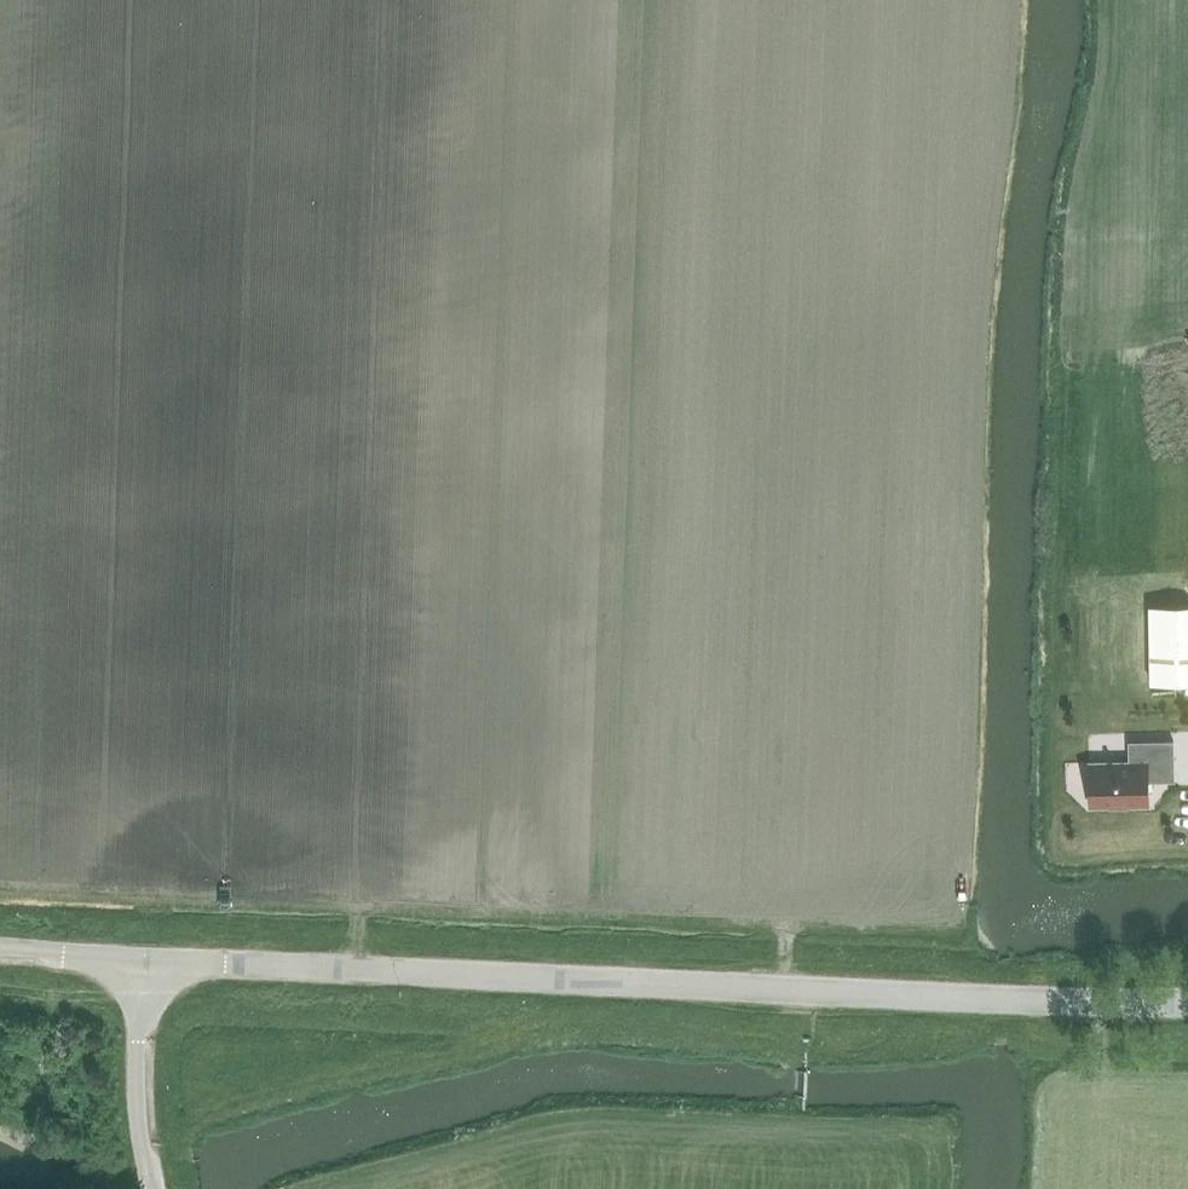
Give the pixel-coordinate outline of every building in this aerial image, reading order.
[(1187,642),(1187,606),(1155,605),(1154,641),(1187,642)] [(1130,761),(1090,761),(1091,805),(1149,804),(1148,762),(1175,761),(1174,740),(1129,741),(1130,761)]
